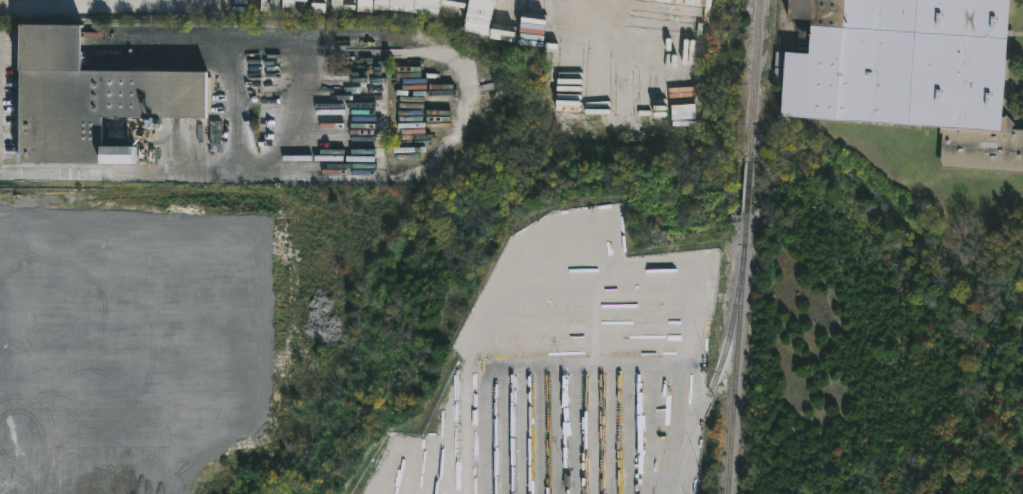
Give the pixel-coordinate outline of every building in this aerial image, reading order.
[(1015,128),(1022,129),(1022,171),(942,165),(945,132),(942,132),(943,127),(786,116),(790,50),(816,52),(818,18),(793,17),(794,0),(1013,0),(1005,115),(1007,116),(1009,114),(1018,123),(1015,128)] [(85,25),(85,68),(210,69),(210,116),(105,115),(104,144),(140,144),(140,162),(22,161),(23,21),(85,22),(85,25)]
